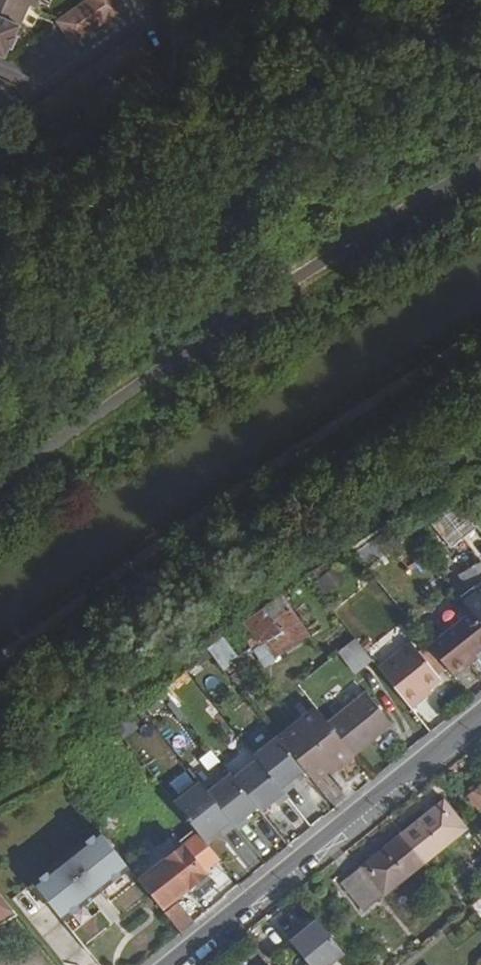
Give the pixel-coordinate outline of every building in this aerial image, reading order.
[(32,2),(39,5),(41,0),(0,0),(0,53),(7,56),(32,2)] [(124,0),(87,0),(66,16),(81,39),(126,7),(124,0)] [(465,493),(456,500),(477,526),(480,523),(480,514),(465,493)] [(477,526),(456,500),(438,515),(458,540),(477,526)] [(469,566),(480,586),(480,558),(469,566)] [(331,567),(313,581),(325,595),(342,581),(331,567)] [(300,623),(281,597),(266,608),(262,602),(241,616),(249,625),(268,610),(271,615),(265,619),(268,625),(260,631),(271,645),(300,623)] [(480,642),(480,620),(471,607),(448,628),(430,642),(454,673),(470,659),(467,654),(480,642)] [(375,657),(357,634),(341,648),(358,669),(375,657)] [(442,675),(413,638),(380,663),(414,704),(425,695),(421,690),(442,675)] [(224,667),(237,658),(227,643),(214,652),(224,667)] [(394,720),(366,687),(329,717),(352,747),(356,751),(394,720)] [(315,776),(352,747),(329,717),(318,704),(281,733),(306,764),(315,776)] [(296,780),(292,776),(306,764),(281,733),(279,731),(255,750),(258,754),(235,773),(258,802),(262,807),(275,796),(278,801),(289,793),(286,789),(296,780)] [(235,773),(231,768),(207,787),(235,822),(238,826),(250,816),(247,812),(258,802),(235,773)] [(207,787),(199,777),(175,797),(201,830),(206,836),(220,826),(223,831),(235,822),(207,787)] [(477,810),(480,807),(480,783),(465,795),(477,810)] [(426,858),(468,825),(445,796),(403,829),(426,858)] [(64,916),(131,863),(105,829),(35,877),(64,916)] [(365,906),(426,858),(403,829),(342,877),(365,906)] [(163,905),(224,858),(206,836),(201,830),(141,876),(163,905)] [(19,910),(0,886),(0,921),(19,910)] [(195,919),(178,898),(165,908),(181,929),(195,919)] [(319,915),(304,927),(301,923),(289,933),(313,964),(320,964),(344,946),(319,915)]
